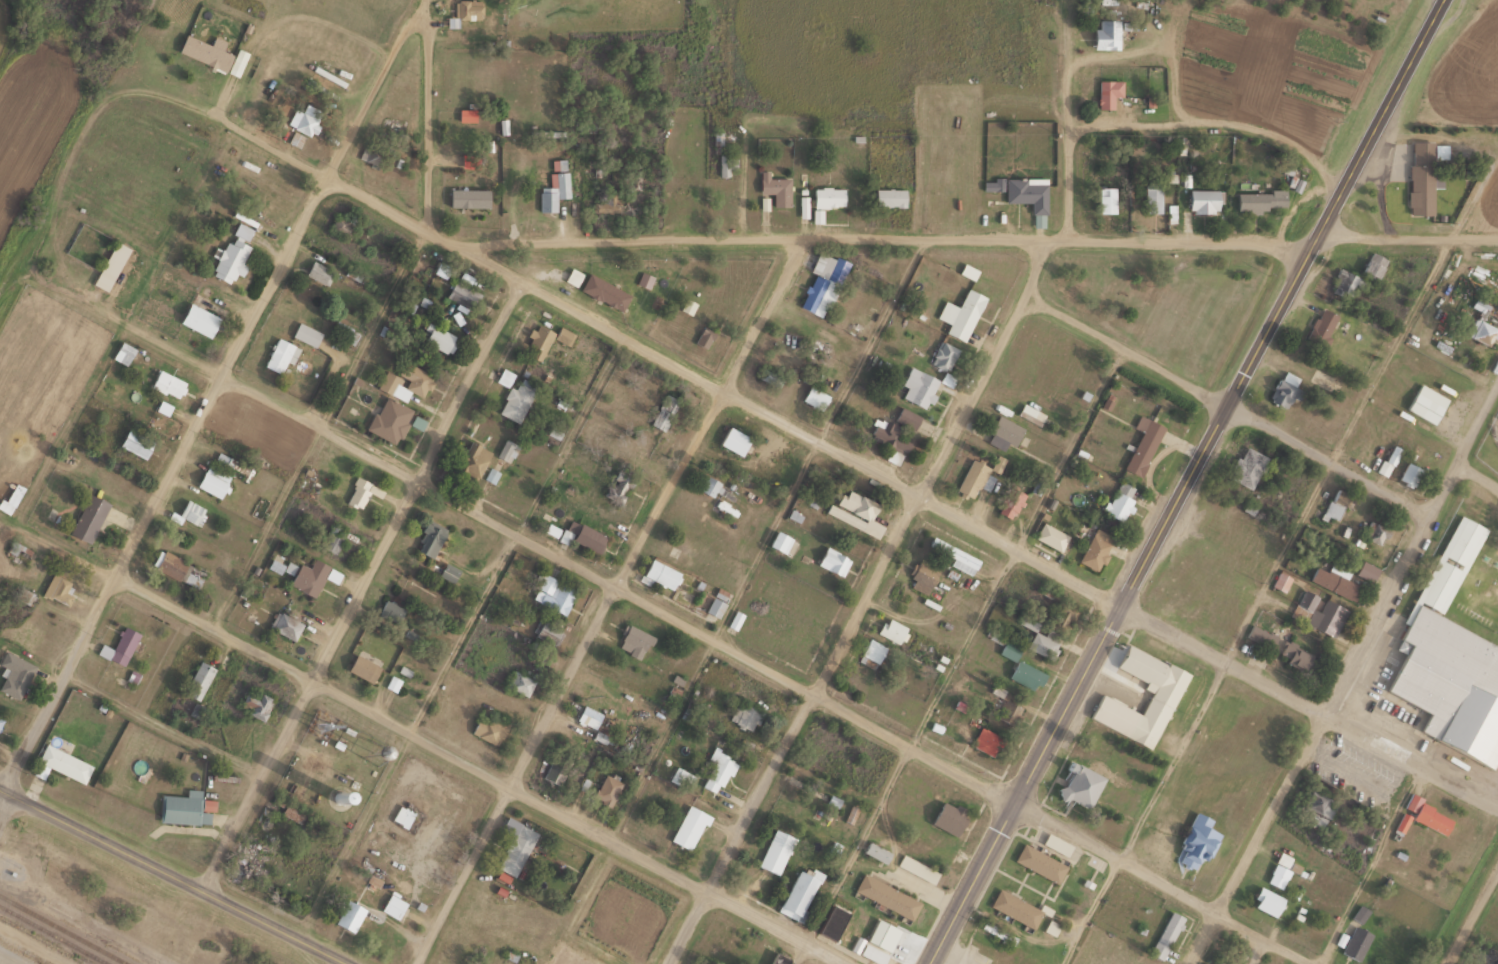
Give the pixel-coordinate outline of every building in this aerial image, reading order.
[(480,0),(455,0),(455,17),(442,17),(442,26),(457,26),(457,18),(480,18),(480,0)] [(1118,19),(1093,19),(1093,49),(1118,49),(1118,19)] [(177,51),(238,76),(248,52),(238,48),(235,54),(184,34),(177,51)] [(1122,79),(1098,79),(1098,108),(1120,108),(1137,108),(1137,90),(1122,90),(1122,79)] [(323,113),(305,104),(301,113),(294,109),(286,124),(310,137),(323,113)] [(459,119),(472,119),(472,109),(459,109),(459,119)] [(1409,141),(1408,213),(1433,214),(1434,158),(1447,158),(1447,142),(1409,141)] [(719,156),(719,176),(733,176),(733,156),(719,156)] [(465,171),(465,210),(487,210),(487,186),(476,186),(476,171),(465,171)] [(789,178),(769,178),(769,171),(760,171),(760,193),(772,193),(772,206),(789,206),(789,178)] [(557,211),(557,196),(565,196),(566,172),(551,172),(551,186),(540,186),(540,211),(557,211)] [(1307,183),(1296,177),(1291,187),(1302,193),(1307,183)] [(1046,178),(1006,178),(1005,201),(1032,202),(1032,226),(1045,226),(1046,178)] [(1002,180),(984,180),(984,189),(1002,189),(1002,180)] [(1159,213),(1159,184),(1143,184),(1143,213),(1159,213)] [(844,186),(813,186),(813,206),(844,206),(844,186)] [(1115,186),(1097,186),(1097,213),(1115,213),(1115,186)] [(906,188),(875,188),(875,206),(906,206),(906,188)] [(1221,189),(1189,189),(1189,213),(1221,213),(1221,189)] [(1236,191),(1236,209),(1285,209),(1285,191),(1236,191)] [(350,214),(347,219),(336,214),(329,229),(348,239),(358,218),(350,214)] [(211,275),(230,283),(234,272),(242,276),(246,265),(241,263),(249,245),(246,243),(253,227),(238,221),(232,234),(229,232),(211,275)] [(139,251),(114,240),(92,284),(118,296),(139,251)] [(847,262),(818,250),(809,272),(813,273),(800,307),(825,318),(847,262)] [(1361,270),(1375,278),(1387,259),(1373,251),(1361,270)] [(335,286),(329,283),(335,271),(311,260),(301,281),(331,294),(335,286)] [(1348,298),(1360,279),(1341,268),(1329,287),(1348,298)] [(579,290),(620,310),(629,293),(587,273),(579,290)] [(480,293),(454,279),(445,296),(471,310),(480,293)] [(985,295),(964,338),(945,329),(948,322),(934,315),(943,296),(958,303),(966,286),(985,295)] [(1483,321),(1490,304),(1475,298),(1472,306),(1478,308),(1466,335),(1489,345),(1497,327),(1483,321)] [(178,321),(209,337),(219,317),(188,301),(178,321)] [(360,333),(337,318),(330,329),(353,344),(360,333)] [(321,331),(298,321),(291,335),(314,346),(321,331)] [(423,340),(448,353),(457,336),(432,323),(423,340)] [(540,360),(550,337),(569,345),(574,332),(558,325),(555,332),(534,323),(526,343),(533,346),(529,356),(540,360)] [(694,342),(706,348),(714,331),(703,325),(694,342)] [(296,350),(281,337),(261,360),(275,373),(296,350)] [(959,349),(941,339),(929,362),(946,372),(959,349)] [(121,352),(117,360),(126,364),(134,347),(121,341),(117,350),(121,352)] [(397,365),(390,362),(377,388),(407,402),(412,390),(422,395),(433,373),(400,357),(397,365)] [(906,387),(901,397),(926,409),(940,379),(910,365),(901,384),(906,387)] [(518,374),(502,367),(495,381),(508,387),(497,412),(519,422),(536,384),(518,375),(518,374)] [(758,376),(778,387),(782,378),(762,368),(758,376)] [(150,388),(179,398),(186,380),(157,369),(150,388)] [(1301,379),(1285,369),(1267,398),(1283,408),(1301,379)] [(821,411),(830,395),(809,384),(801,400),(821,411)] [(1434,425),(1444,407),(1415,391),(1405,409),(1434,425)] [(679,400),(664,393),(649,424),(663,431),(679,400)] [(411,409),(381,396),(367,431),(397,443),(411,409)] [(913,430),(921,417),(902,406),(894,419),(913,430)] [(1002,449),(1006,442),(1014,446),(1023,428),(998,415),(985,440),(1002,449)] [(1140,476),(1163,426),(1139,415),(1133,428),(1140,431),(1124,469),(1140,476)] [(896,465),(910,437),(875,420),(868,436),(890,447),(884,459),(896,465)] [(751,438),(728,425),(718,444),(740,457),(751,438)] [(117,447),(145,458),(152,440),(124,428),(117,447)] [(496,454),(507,461),(516,446),(506,439),(496,454)] [(454,469),(475,480),(491,452),(469,440),(454,469)] [(1377,471),(1386,477),(1402,450),(1393,444),(1377,471)] [(1252,489),(1267,456),(1243,445),(1228,478),(1252,489)] [(989,468),(973,458),(955,490),(971,500),(989,468)] [(196,486),(221,498),(232,474),(207,462),(196,486)] [(1411,487),(1421,470),(1408,462),(1397,479),(1411,487)] [(723,483),(707,475),(699,490),(715,498),(723,483)] [(344,500),(359,508),(372,484),(357,476),(344,500)] [(1103,513),(1121,522),(1137,489),(1119,480),(1103,513)] [(996,512),(1012,520),(1025,494),(1009,486),(996,512)] [(877,503),(848,489),(839,507),(831,503),(828,510),(865,528),(877,503)] [(69,535),(90,543),(107,502),(87,494),(69,535)] [(177,517),(201,525),(207,507),(184,499),(177,517)] [(1336,522),(1343,505),(1329,499),(1322,516),(1336,522)] [(1485,527),(1458,514),(1394,646),(1404,651),(1385,690),(1428,711),(1419,731),(1496,768),(1497,763),(1497,647),(1441,620),(1485,527)] [(569,539),(597,554),(606,537),(570,518),(559,539),(566,543),(569,539)] [(431,558),(446,529),(427,519),(412,549),(431,558)] [(1388,529),(1370,520),(1362,535),(1380,545),(1388,529)] [(1035,537),(1060,551),(1068,535),(1043,522),(1035,537)] [(341,527),(332,523),(321,547),(337,554),(344,537),(338,535),(341,527)] [(1101,571),(1114,536),(1093,528),(1079,563),(1101,571)] [(791,557),(799,541),(774,530),(767,546),(791,557)] [(970,575),(978,559),(932,535),(927,545),(952,558),(949,564),(970,575)] [(842,577),(850,558),(825,546),(816,565),(842,577)] [(151,566),(196,589),(205,572),(161,548),(151,566)] [(640,576),(668,594),(680,575),(651,557),(640,576)] [(323,576),(336,581),(339,574),(333,571),(334,568),(313,559),(309,568),(297,563),(288,586),(315,596),(323,576)] [(910,585),(926,594),(938,571),(915,560),(907,575),(913,579),(910,585)] [(438,574),(451,582),(459,570),(446,562),(438,574)] [(1346,580),(1350,570),(1331,562),(1327,571),(1315,566),(1308,581),(1353,600),(1360,586),(1346,580)] [(65,606),(77,584),(53,571),(41,593),(65,606)] [(529,599),(565,614),(576,588),(540,572),(529,599)] [(1283,591),(1290,578),(1279,572),(1272,585),(1283,591)] [(1290,616),(1333,637),(1347,610),(1323,597),(1322,599),(1303,589),(1290,616)] [(705,610),(716,618),(725,603),(713,596),(705,610)] [(377,612),(396,624),(405,609),(387,597),(377,612)] [(1065,632),(1075,612),(1058,603),(1047,624),(1065,632)] [(268,628),(293,640),(302,623),(276,610),(268,628)] [(876,630),(900,644),(909,629),(885,615),(876,630)] [(533,635),(555,647),(564,631),(542,619),(533,635)] [(139,634),(123,626),(111,648),(102,643),(97,652),(122,665),(139,634)] [(618,651),(644,657),(649,631),(623,626),(618,651)] [(1035,630),(1026,646),(1052,659),(1060,643),(1035,630)] [(1306,670),(1315,651),(1285,637),(1276,657),(1306,670)] [(861,655),(881,661),(886,644),(866,638),(861,655)] [(1153,747),(1188,672),(1126,642),(1115,666),(1146,680),(1144,686),(1152,689),(1141,712),(1100,692),(1088,717),(1153,747)] [(1018,650),(1002,645),(1000,653),(1015,658),(1018,650)] [(6,648),(0,658),(0,664),(7,668),(0,681),(0,689),(18,699),(37,665),(6,648)] [(379,667),(357,652),(346,667),(369,683),(379,667)] [(214,667),(199,659),(183,693),(198,700),(214,667)] [(1009,680),(1035,687),(1040,666),(1014,659),(1009,680)] [(524,697),(534,682),(515,668),(504,684),(524,697)] [(272,699),(248,688),(239,709),(264,719),(272,699)] [(728,717),(751,731),(763,713),(741,698),(728,717)] [(995,717),(1015,723),(1021,706),(1001,699),(995,717)] [(603,713),(582,704),(575,719),(596,729),(603,713)] [(470,731),(496,745),(508,722),(491,713),(488,719),(479,714),(470,731)] [(991,756),(1003,739),(982,725),(970,743),(991,756)] [(91,765),(68,754),(74,743),(50,732),(37,762),(83,783),(91,765)] [(738,764),(719,749),(695,778),(714,793),(738,764)] [(1087,808),(1103,775),(1068,758),(1063,768),(1067,770),(1056,793),(1087,808)] [(543,777),(560,784),(566,767),(549,761),(543,777)] [(591,796),(609,806),(622,783),(605,772),(591,796)] [(1291,810),(1323,827),(1337,801),(1311,787),(1301,806),(1295,803),(1291,810)] [(160,821),(209,823),(210,810),(201,810),(201,788),(187,788),(187,795),(162,794),(160,821)] [(953,835),(967,811),(942,798),(929,821),(953,835)] [(1404,813),(1444,833),(1451,817),(1414,799),(1413,800),(1411,799),(1404,813)] [(390,820),(404,828),(414,811),(399,803),(390,820)] [(708,813),(688,803),(670,840),(691,850),(708,813)] [(1208,857),(1220,833),(1208,827),(1211,819),(1197,812),(1174,859),(1194,869),(1202,854),(1208,857)] [(516,876),(537,832),(518,823),(497,866),(516,876)] [(701,845),(707,849),(718,829),(712,826),(701,845)] [(758,866),(779,874),(794,836),(773,828),(758,866)] [(1042,842),(1065,855),(1071,845),(1048,832),(1042,842)] [(862,850),(884,863),(890,852),(868,839),(862,850)] [(1013,861),(1058,882),(1067,863),(1022,842),(1013,861)] [(896,864),(932,883),(938,871),(902,853),(896,864)] [(1289,869),(1279,864),(1282,857),(1277,855),(1266,882),(1281,888),(1289,869)] [(777,906),(798,916),(821,871),(810,866),(806,873),(796,868),(777,906)] [(854,892),(912,917),(920,899),(862,873),(854,892)] [(1249,904),(1273,915),(1282,898),(1258,886),(1249,904)] [(989,906),(1033,928),(1042,910),(998,888),(989,906)] [(398,918),(405,900),(388,893),(380,910),(398,918)] [(353,933),(365,908),(346,899),(334,923),(353,933)] [(847,912),(830,903),(816,931),(833,940),(847,912)] [(1183,916),(1169,910),(1149,954),(1163,960),(1183,916)] [(1341,953),(1360,961),(1372,932),(1353,924),(1341,953)] [(858,934),(850,946),(875,963),(880,963),(887,954),(858,934)] [(773,951),(767,963),(785,963),(788,958),(773,951)]
